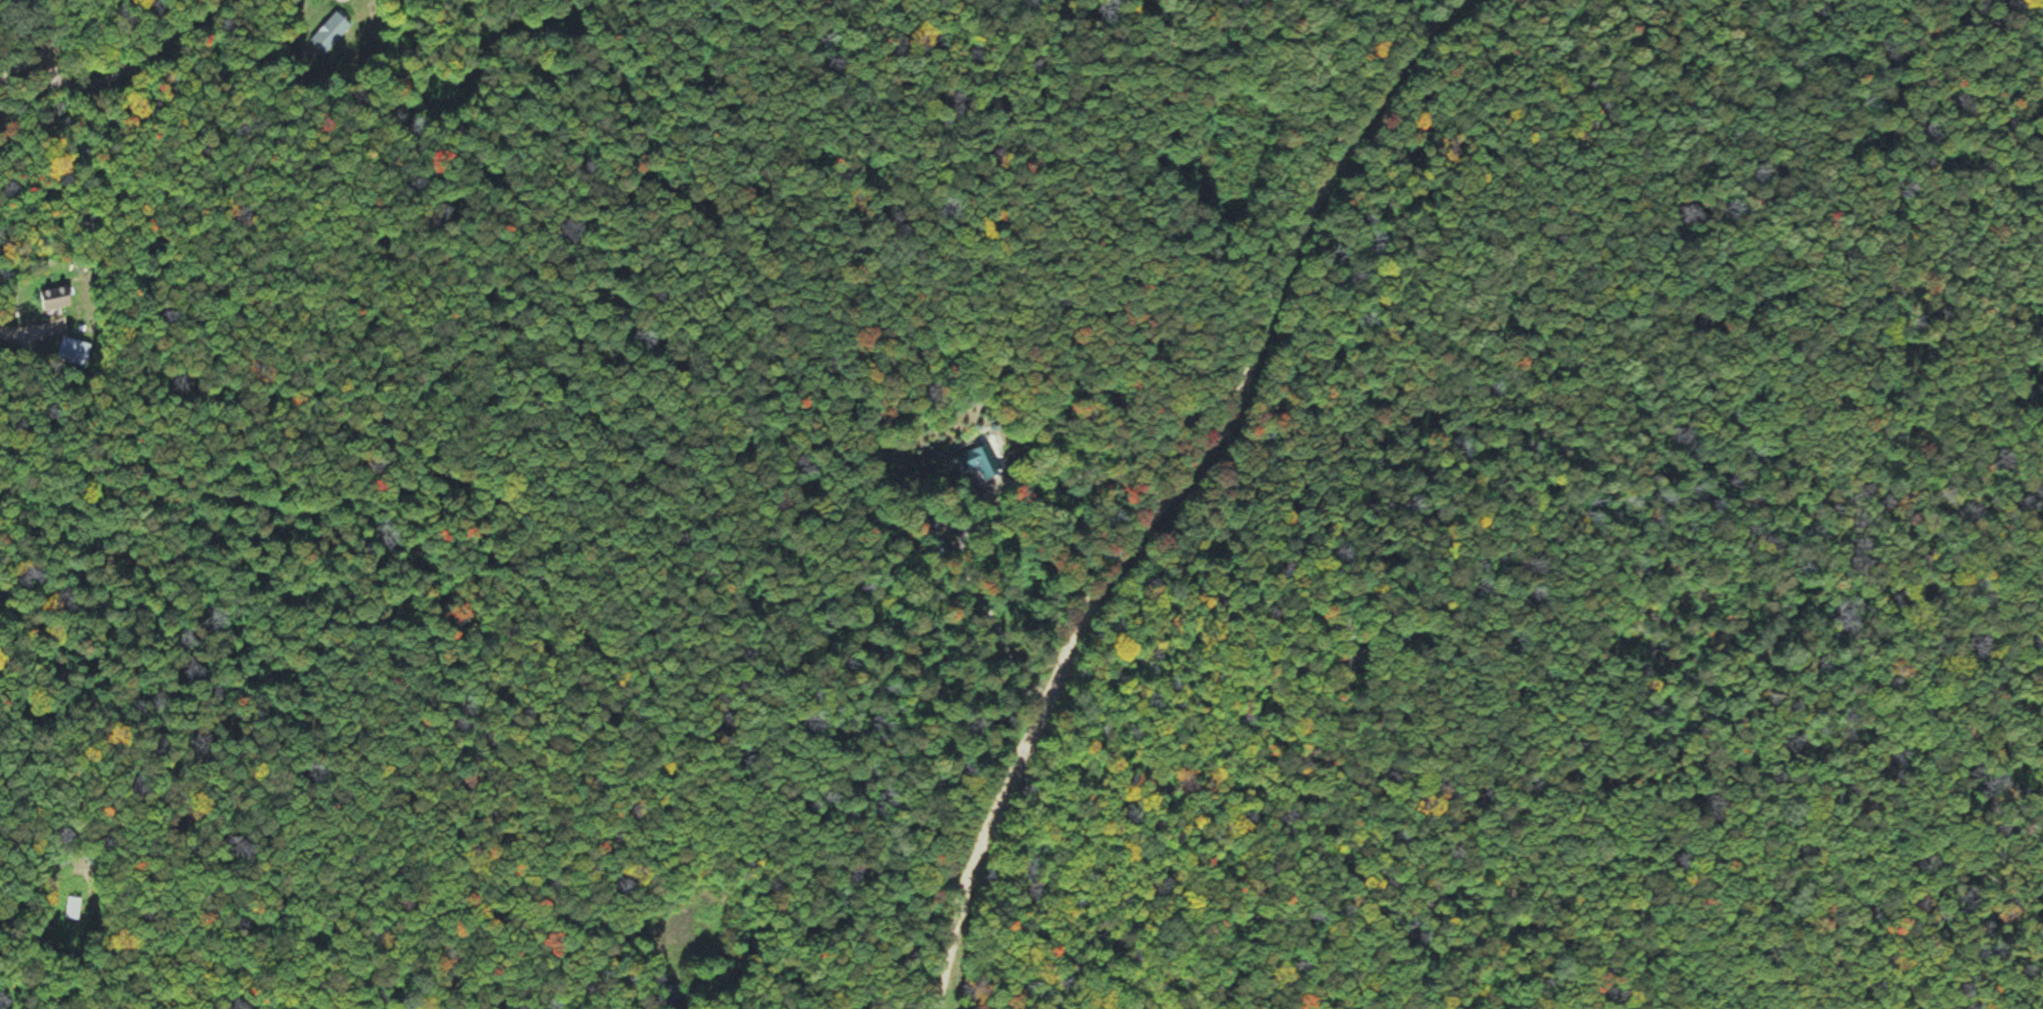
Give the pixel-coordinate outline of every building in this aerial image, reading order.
[(324,54),(350,26),(335,11),(308,39),(324,54)] [(38,291),(43,311),(71,304),(66,284),(38,291)] [(84,367),(91,343),(62,335),(56,359),(84,367)] [(998,475),(989,444),(957,453),(962,471),(978,466),(982,480),(998,475)] [(925,517),(930,532),(941,528),(935,513),(925,517)] [(82,899),(67,896),(63,919),(77,922),(82,899)]
